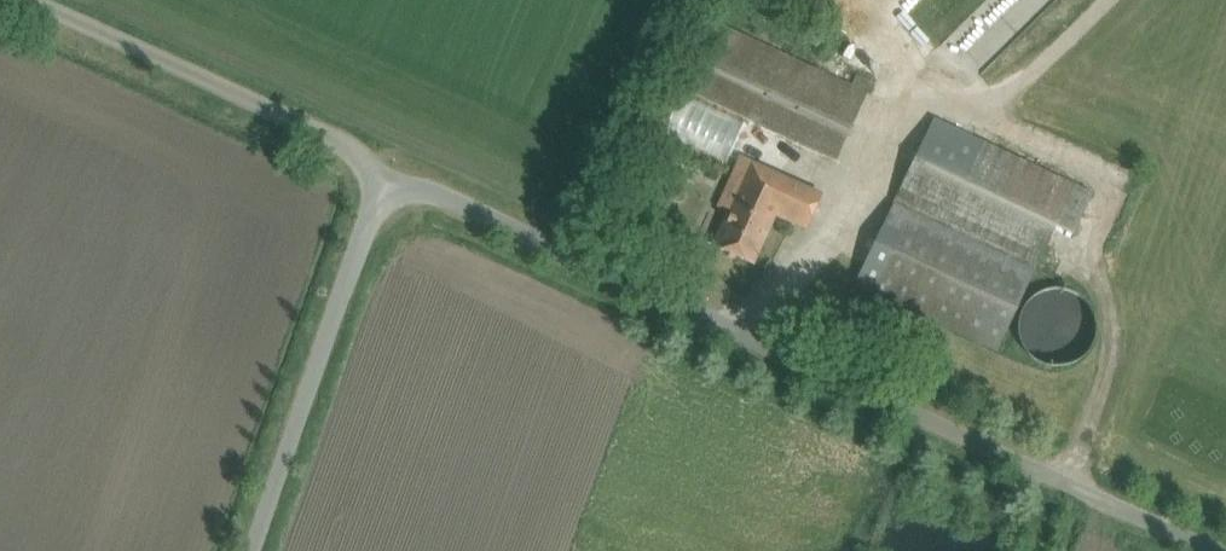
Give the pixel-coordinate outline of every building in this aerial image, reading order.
[(682,90),(837,160),(871,84),(856,77),(851,87),(711,23),(688,77),(683,75),(678,85),(683,87),(682,90)] [(934,119),(865,265),(855,285),(996,352),(1017,309),(1057,226),(1074,234),(1093,193),(934,119)] [(823,196),(804,187),(741,159),(730,185),(720,207),(730,212),(714,246),(754,265),(777,216),(807,230),(823,196)] [(1024,309),(1022,312),(1021,315),(1020,318),(1019,321),(1018,325),(1018,328),(1018,331),(1018,335),(1019,338),(1020,341),(1021,345),(1022,348),(1024,351),(1026,353),(1028,356),(1030,358),(1033,361),(1036,363),(1038,364),(1042,366),(1045,367),(1048,368),(1051,369),(1055,369),(1058,369),(1061,369),(1065,368),(1068,367),(1071,366),(1074,365),(1077,363),(1080,361),(1083,359),(1085,357),(1088,354),(1090,352),(1091,349),(1093,346),(1094,342),(1095,339),(1095,336),(1096,332),(1096,329),(1096,326),(1095,322),(1094,319),(1093,316),(1092,313),(1090,310),(1088,307),(1086,304),(1083,302),(1081,300),(1078,298),(1075,296),(1072,294),(1069,293),(1066,292),(1062,292),(1059,291),(1056,291),(1052,292),(1049,292),(1046,293),(1042,294),(1039,295),(1036,297),(1033,299),(1031,301),(1028,303),(1026,306),(1024,309)]
